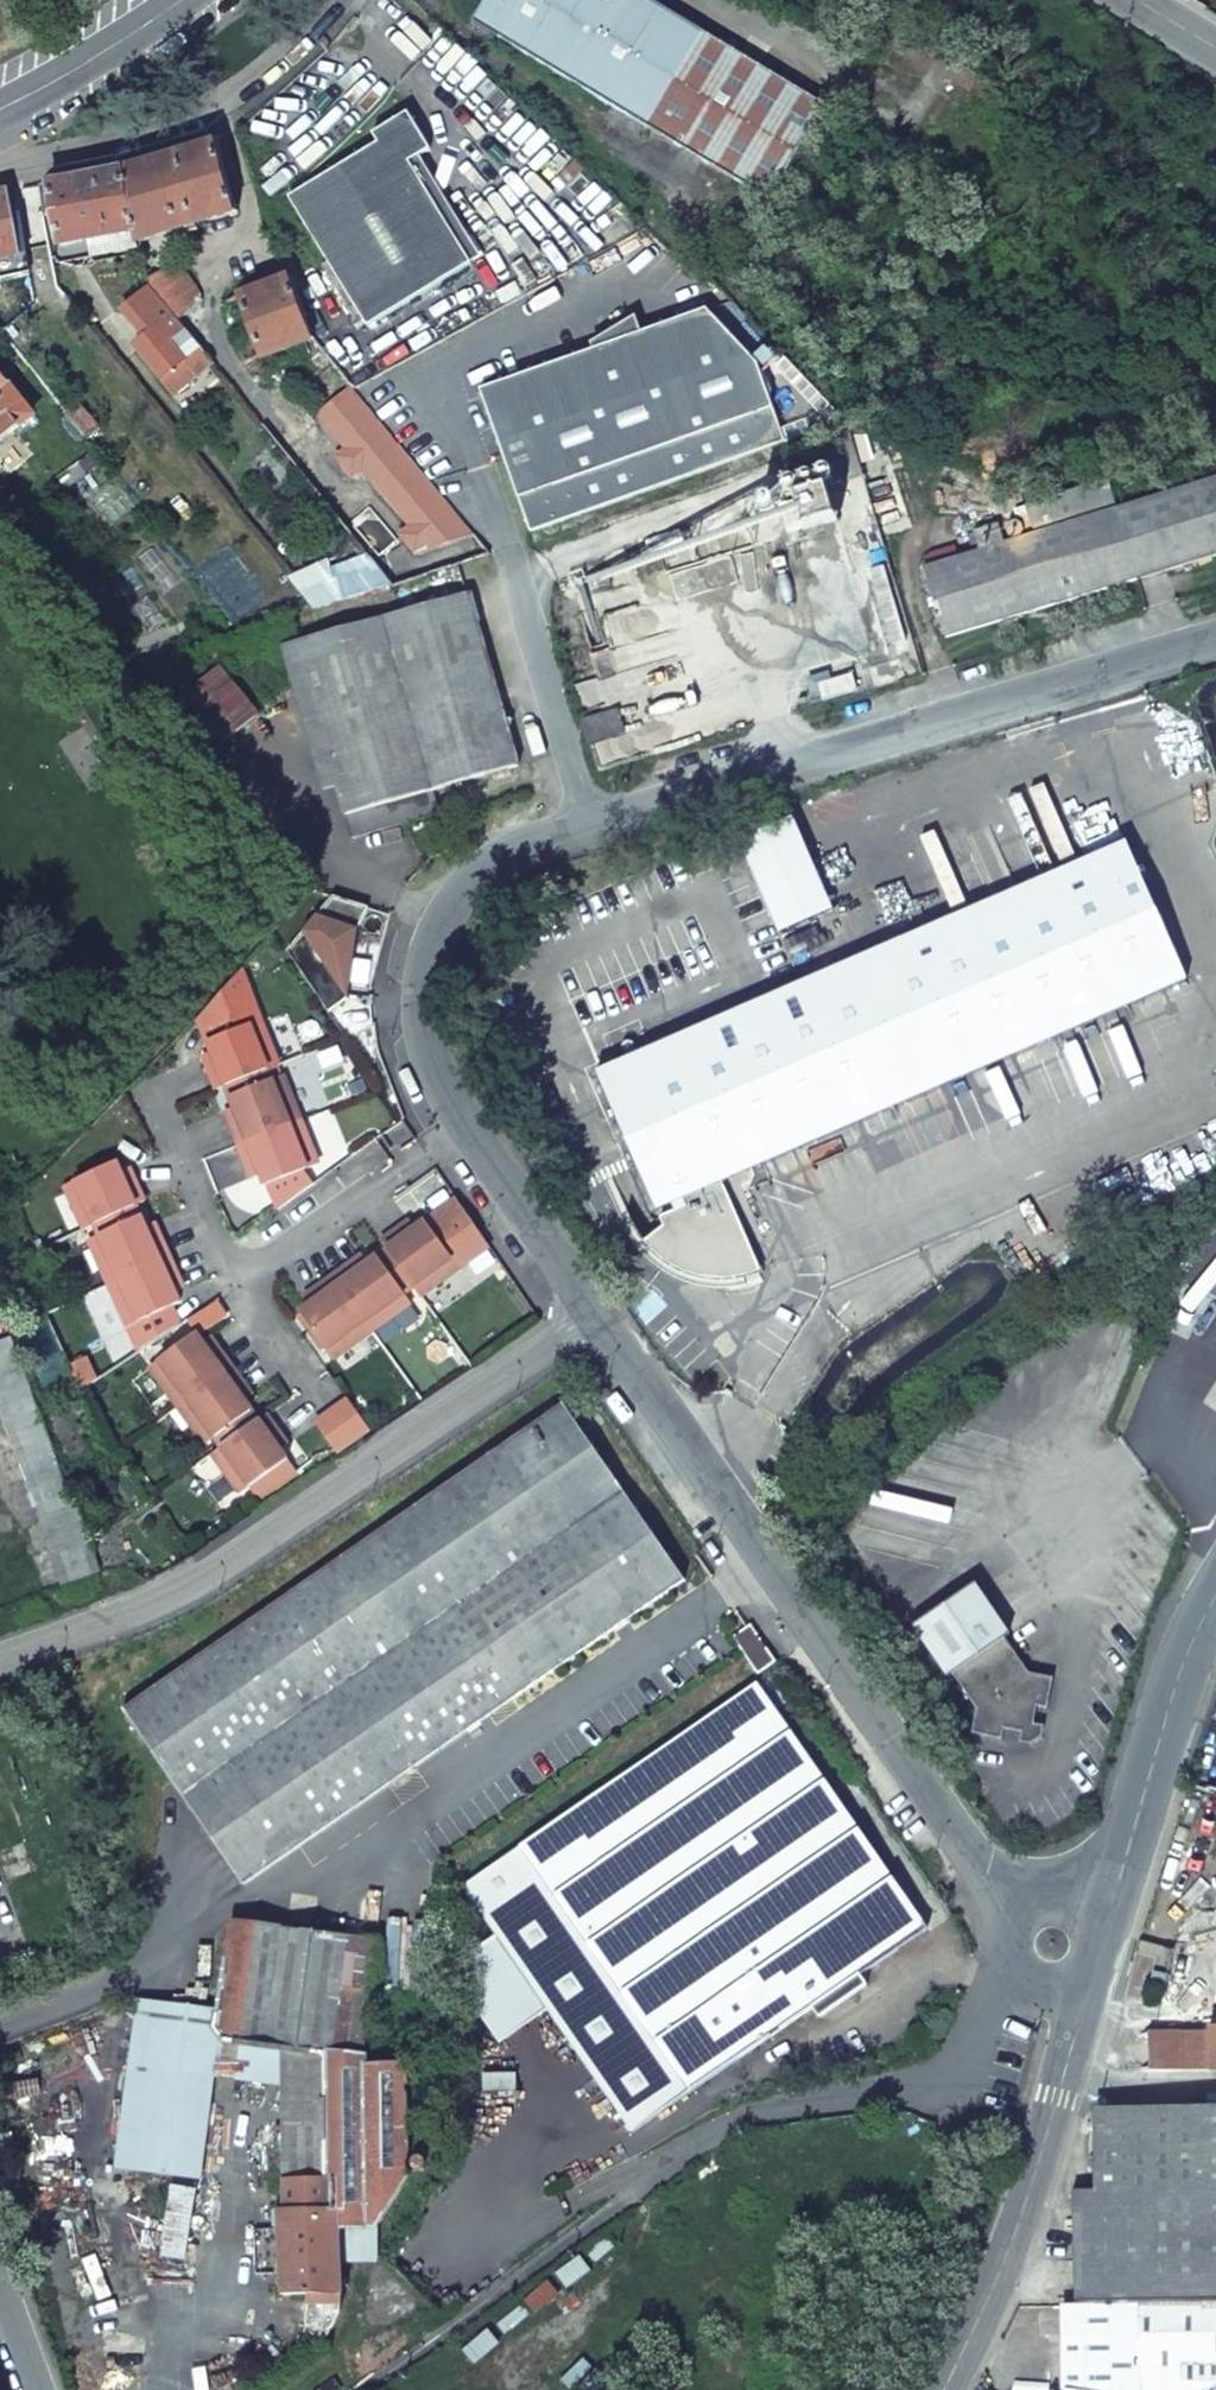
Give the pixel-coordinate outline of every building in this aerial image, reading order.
[(784,210),(842,113),(655,0),(506,0),(487,31),(784,210)] [(470,267),(408,165),(429,152),(430,152),(406,116),(371,137),(377,146),(287,200),(365,330),(470,267)] [(140,234),(141,241),(238,212),(227,176),(219,139),(126,167),(140,234)] [(50,182),(64,250),(92,244),(140,234),(126,167),(58,180),(50,182)] [(20,258),(6,191),(0,192),(0,262),(20,258)] [(46,231),(34,233),(40,263),(51,261),(46,231)] [(140,234),(92,244),(95,259),(143,250),(141,241),(140,234)] [(150,288),(205,357),(217,348),(201,295),(182,276),(176,262),(147,279),(150,288)] [(291,277),(237,298),(256,345),(262,362),(300,348),(315,343),(291,277)] [(62,299),(72,290),(71,290),(67,284),(57,292),(58,294),(62,299)] [(133,345),(172,394),(190,379),(188,378),(208,361),(205,357),(150,288),(149,287),(120,310),(144,337),(133,345)] [(479,393),(529,535),(784,446),(757,369),(706,314),(641,336),(636,322),(593,348),(595,352),(479,393)] [(315,343),(300,348),(348,405),(342,410),(351,419),(367,405),(315,343)] [(256,345),(237,353),(243,370),(262,362),(256,345)] [(208,361),(188,378),(190,379),(210,363),(208,361)] [(35,417),(0,372),(0,445),(35,417)] [(262,426),(352,534),(374,515),(285,406),(262,426)] [(827,461),(834,458),(840,477),(861,470),(849,428),(792,449),(802,475),(810,472),(828,465),(827,461)] [(410,503),(432,485),(409,456),(387,475),(410,503)] [(797,541),(842,524),(827,484),(834,481),(828,465),(810,472),(812,477),(801,481),(804,492),(799,494),(794,482),(783,486),(787,498),(783,500),(797,541)] [(1215,557),(1215,479),(1115,510),(1035,533),(1003,544),(981,552),(925,568),(946,638),(1215,557)] [(1035,533),(1115,510),(1107,482),(1027,506),(1035,533)] [(395,586),(491,555),(466,525),(371,555),(395,586)] [(1003,544),(998,526),(975,533),(981,552),(1003,544)] [(892,646),(906,642),(883,567),(870,571),(892,646)] [(296,644),(346,816),(434,791),(519,767),(470,594),(296,644)] [(221,667),(182,698),(222,746),(260,715),(221,667)] [(853,674),(817,685),(822,702),(858,691),(853,674)] [(581,722),(588,744),(623,734),(617,712),(581,722)] [(440,814),(434,791),(346,816),(352,838),(440,814)] [(597,1073),(649,1198),(655,1210),(679,1200),(682,1207),(658,1218),(662,1227),(643,1239),(659,1256),(671,1266),(687,1275),(700,1278),(710,1280),(720,1280),(732,1278),(726,1234),(722,1225),(735,1220),(719,1182),(1185,979),(1125,843),(597,1073)] [(209,1071),(216,1089),(226,1086),(271,1069),(278,1065),(243,970),(200,1018),(213,1053),(218,1067),(209,1071)] [(204,1057),(209,1071),(218,1067),(213,1053),(204,1057)] [(230,1098),(275,1081),(271,1069),(226,1086),(230,1098)] [(231,1126),(238,1145),(301,1121),(284,1078),(275,1081),(230,1098),(235,1109),(240,1123),(231,1126)] [(235,1109),(226,1113),(231,1126),(240,1123),(235,1109)] [(318,1166),(301,1121),(238,1145),(246,1164),(255,1161),(260,1175),(275,1211),(314,1184),(308,1170),(318,1166)] [(255,1161),(246,1164),(251,1178),(260,1175),(255,1161)] [(62,1186),(82,1230),(90,1226),(135,1206),(143,1202),(135,1184),(126,1187),(121,1174),(115,1162),(62,1186)] [(121,1174),(126,1187),(135,1184),(129,1170),(121,1174)] [(425,1222),(457,1268),(489,1248),(457,1200),(425,1222)] [(679,1200),(655,1210),(658,1218),(682,1207),(679,1200)] [(90,1226),(95,1236),(140,1216),(135,1206),(90,1226)] [(87,1240),(106,1284),(167,1257),(160,1238),(151,1241),(145,1228),(140,1216),(95,1236),(87,1240)] [(726,1234),(732,1278),(734,1278),(758,1274),(735,1220),(722,1225),(726,1234)] [(408,1221),(397,1230),(402,1238),(414,1229),(408,1221)] [(397,1230),(380,1241),(386,1250),(413,1288),(419,1296),(457,1268),(425,1222),(414,1229),(402,1238),(397,1230)] [(145,1228),(151,1241),(160,1238),(154,1224),(145,1228)] [(386,1250),(375,1257),(403,1296),(413,1288),(386,1250)] [(360,1256),(348,1264),(353,1272),(365,1264),(360,1256)] [(167,1257),(106,1284),(126,1328),(178,1304),(173,1293),(167,1279),(175,1275),(167,1257)] [(348,1264),(332,1276),(371,1330),(408,1304),(403,1296),(375,1257),(365,1264),(353,1272),(348,1264)] [(181,1289),(175,1275),(167,1279),(173,1293),(181,1289)] [(331,1358),(371,1330),(332,1276),(315,1288),(320,1296),(308,1305),(298,1311),(331,1358)] [(315,1288),(303,1297),(308,1305),(320,1296),(315,1288)] [(148,1368),(176,1407),(230,1368),(218,1351),(211,1357),(202,1345),(195,1334),(148,1368)] [(202,1345),(211,1357),(218,1351),(210,1339),(202,1345)] [(43,1522),(56,1555),(67,1584),(102,1571),(80,1509),(74,1510),(13,1340),(0,1345),(0,1404),(43,1522)] [(230,1368),(176,1407),(203,1446),(211,1441),(250,1413),(242,1402),(234,1390),(241,1385),(230,1368)] [(241,1385),(234,1390),(242,1402),(250,1397),(241,1385)] [(348,1403),(317,1426),(337,1455),(369,1432),(348,1403)] [(121,1707),(244,1883),(684,1581),(563,1404),(121,1707)] [(211,1441),(218,1450),(256,1422),(250,1413),(211,1441)] [(218,1450),(211,1455),(238,1494),(285,1460),(277,1450),(269,1438),(276,1432),(265,1416),(256,1422),(218,1450)] [(276,1432),(269,1438),(277,1450),(285,1444),(276,1432)] [(974,1584),(912,1626),(947,1678),(952,1674),(976,1710),(971,1734),(1002,1740),(1004,1729),(1024,1733),(1033,1728),(1036,1707),(1047,1709),(1053,1678),(1029,1673),(1020,1662),(1015,1667),(999,1644),(1005,1640),(1004,1639),(1009,1635),(974,1584)] [(750,1624),(732,1637),(745,1657),(765,1644),(750,1624)] [(1020,1662),(1005,1640),(999,1644),(1015,1667),(1020,1662)] [(765,1644),(745,1657),(758,1674),(776,1663),(765,1644)] [(860,1975),(926,1928),(754,1684),(461,1889),(496,1938),(548,2012),(634,2134),(812,2008),(819,2018),(867,1985),(860,1975)] [(34,1871),(0,1776),(0,1865),(6,1882),(34,1871)] [(1210,1826),(1193,1890),(1215,1896),(1215,1828),(1210,1826)] [(225,2042),(324,2057),(368,2064),(365,2054),(380,1941),(280,1929),(281,1925),(227,1920),(213,2012),(212,2026),(225,2042)] [(548,2012),(496,1938),(476,1953),(483,2020),(500,2045),(548,2012)] [(225,2042),(212,2026),(213,2012),(148,2002),(130,2172),(199,2179),(211,2073),(281,2086),(282,2180),(325,2181),(325,2172),(324,2057),(225,2042)] [(1211,2072),(1208,2026),(1151,2027),(1149,2072),(1211,2072)] [(325,2172),(325,2181),(408,2177),(407,2064),(368,2064),(324,2057),(325,2172)] [(1075,2306),(1138,2306),(1215,2304),(1215,2109),(1092,2111),(1094,2190),(1073,2190),(1075,2306)] [(276,2225),(276,2295),(341,2294),(340,2226),(377,2226),(408,2177),(325,2181),(282,2180),(282,2209),(273,2209),(273,2225),(276,2225)] [(1138,2306),(1075,2306),(1064,2306),(1065,2389),(1215,2389),(1215,2304),(1138,2306)]
